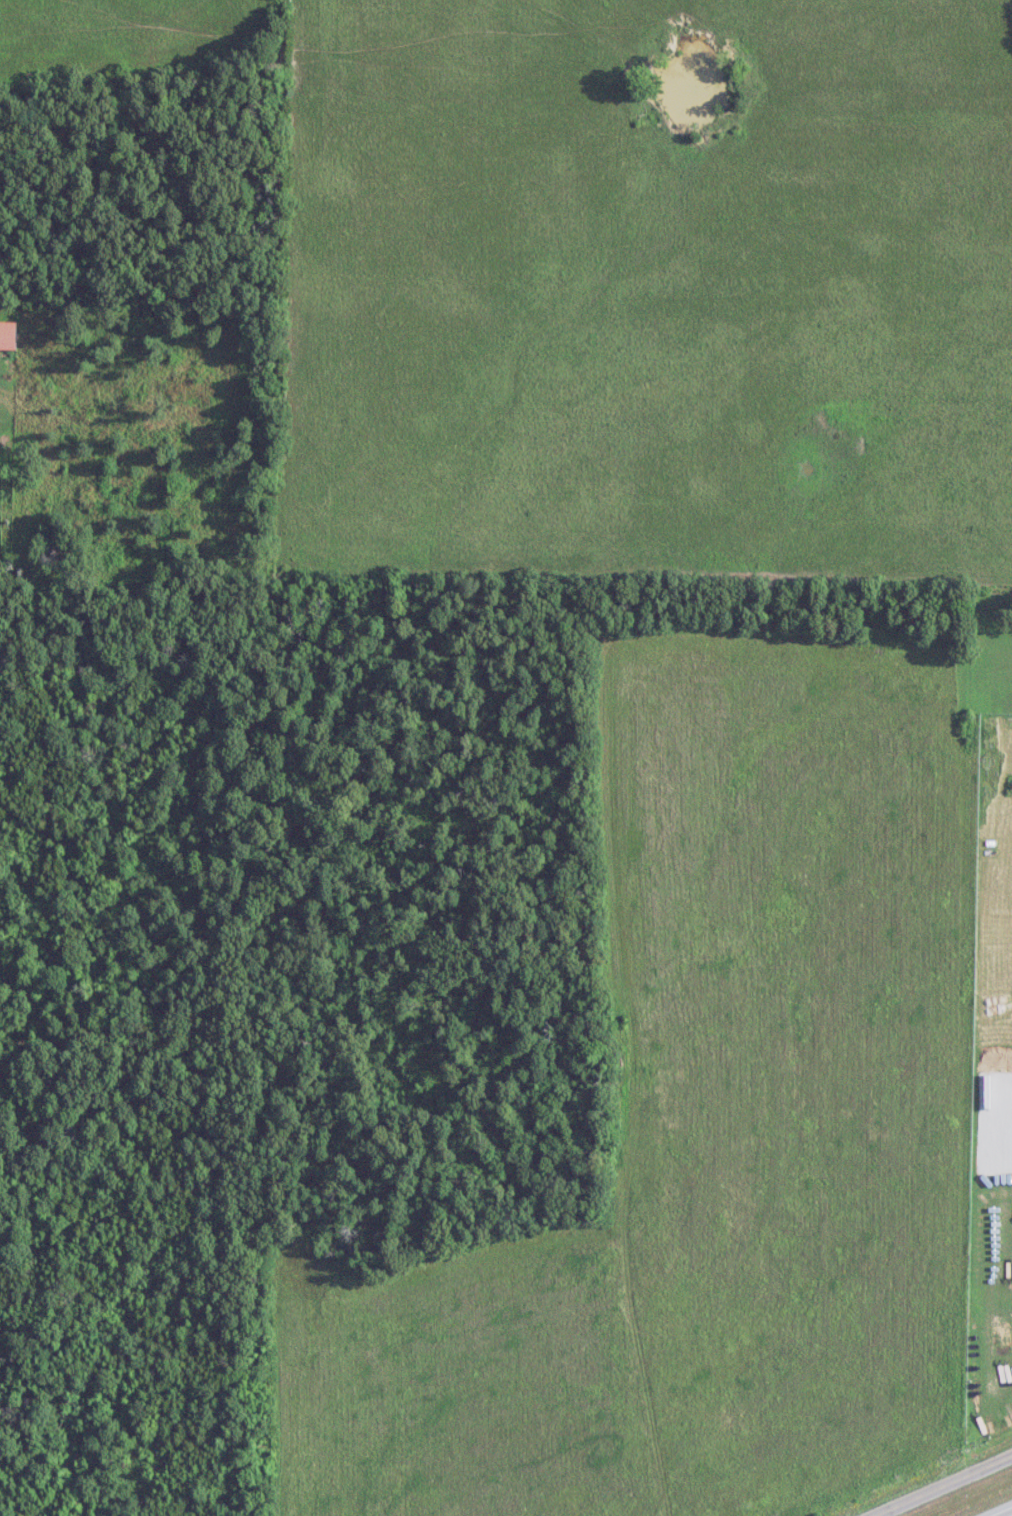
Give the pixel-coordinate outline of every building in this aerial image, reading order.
[(15,350),(15,322),(0,322),(0,350),(15,350)]
